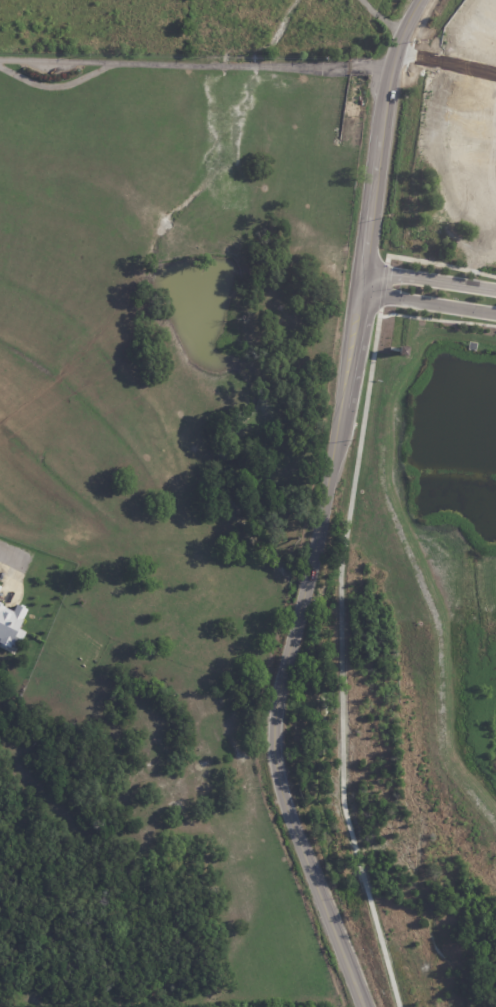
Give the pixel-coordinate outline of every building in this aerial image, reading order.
[(14,652),(23,631),(18,629),(27,610),(14,604),(11,611),(0,606),(0,645),(14,652)]
